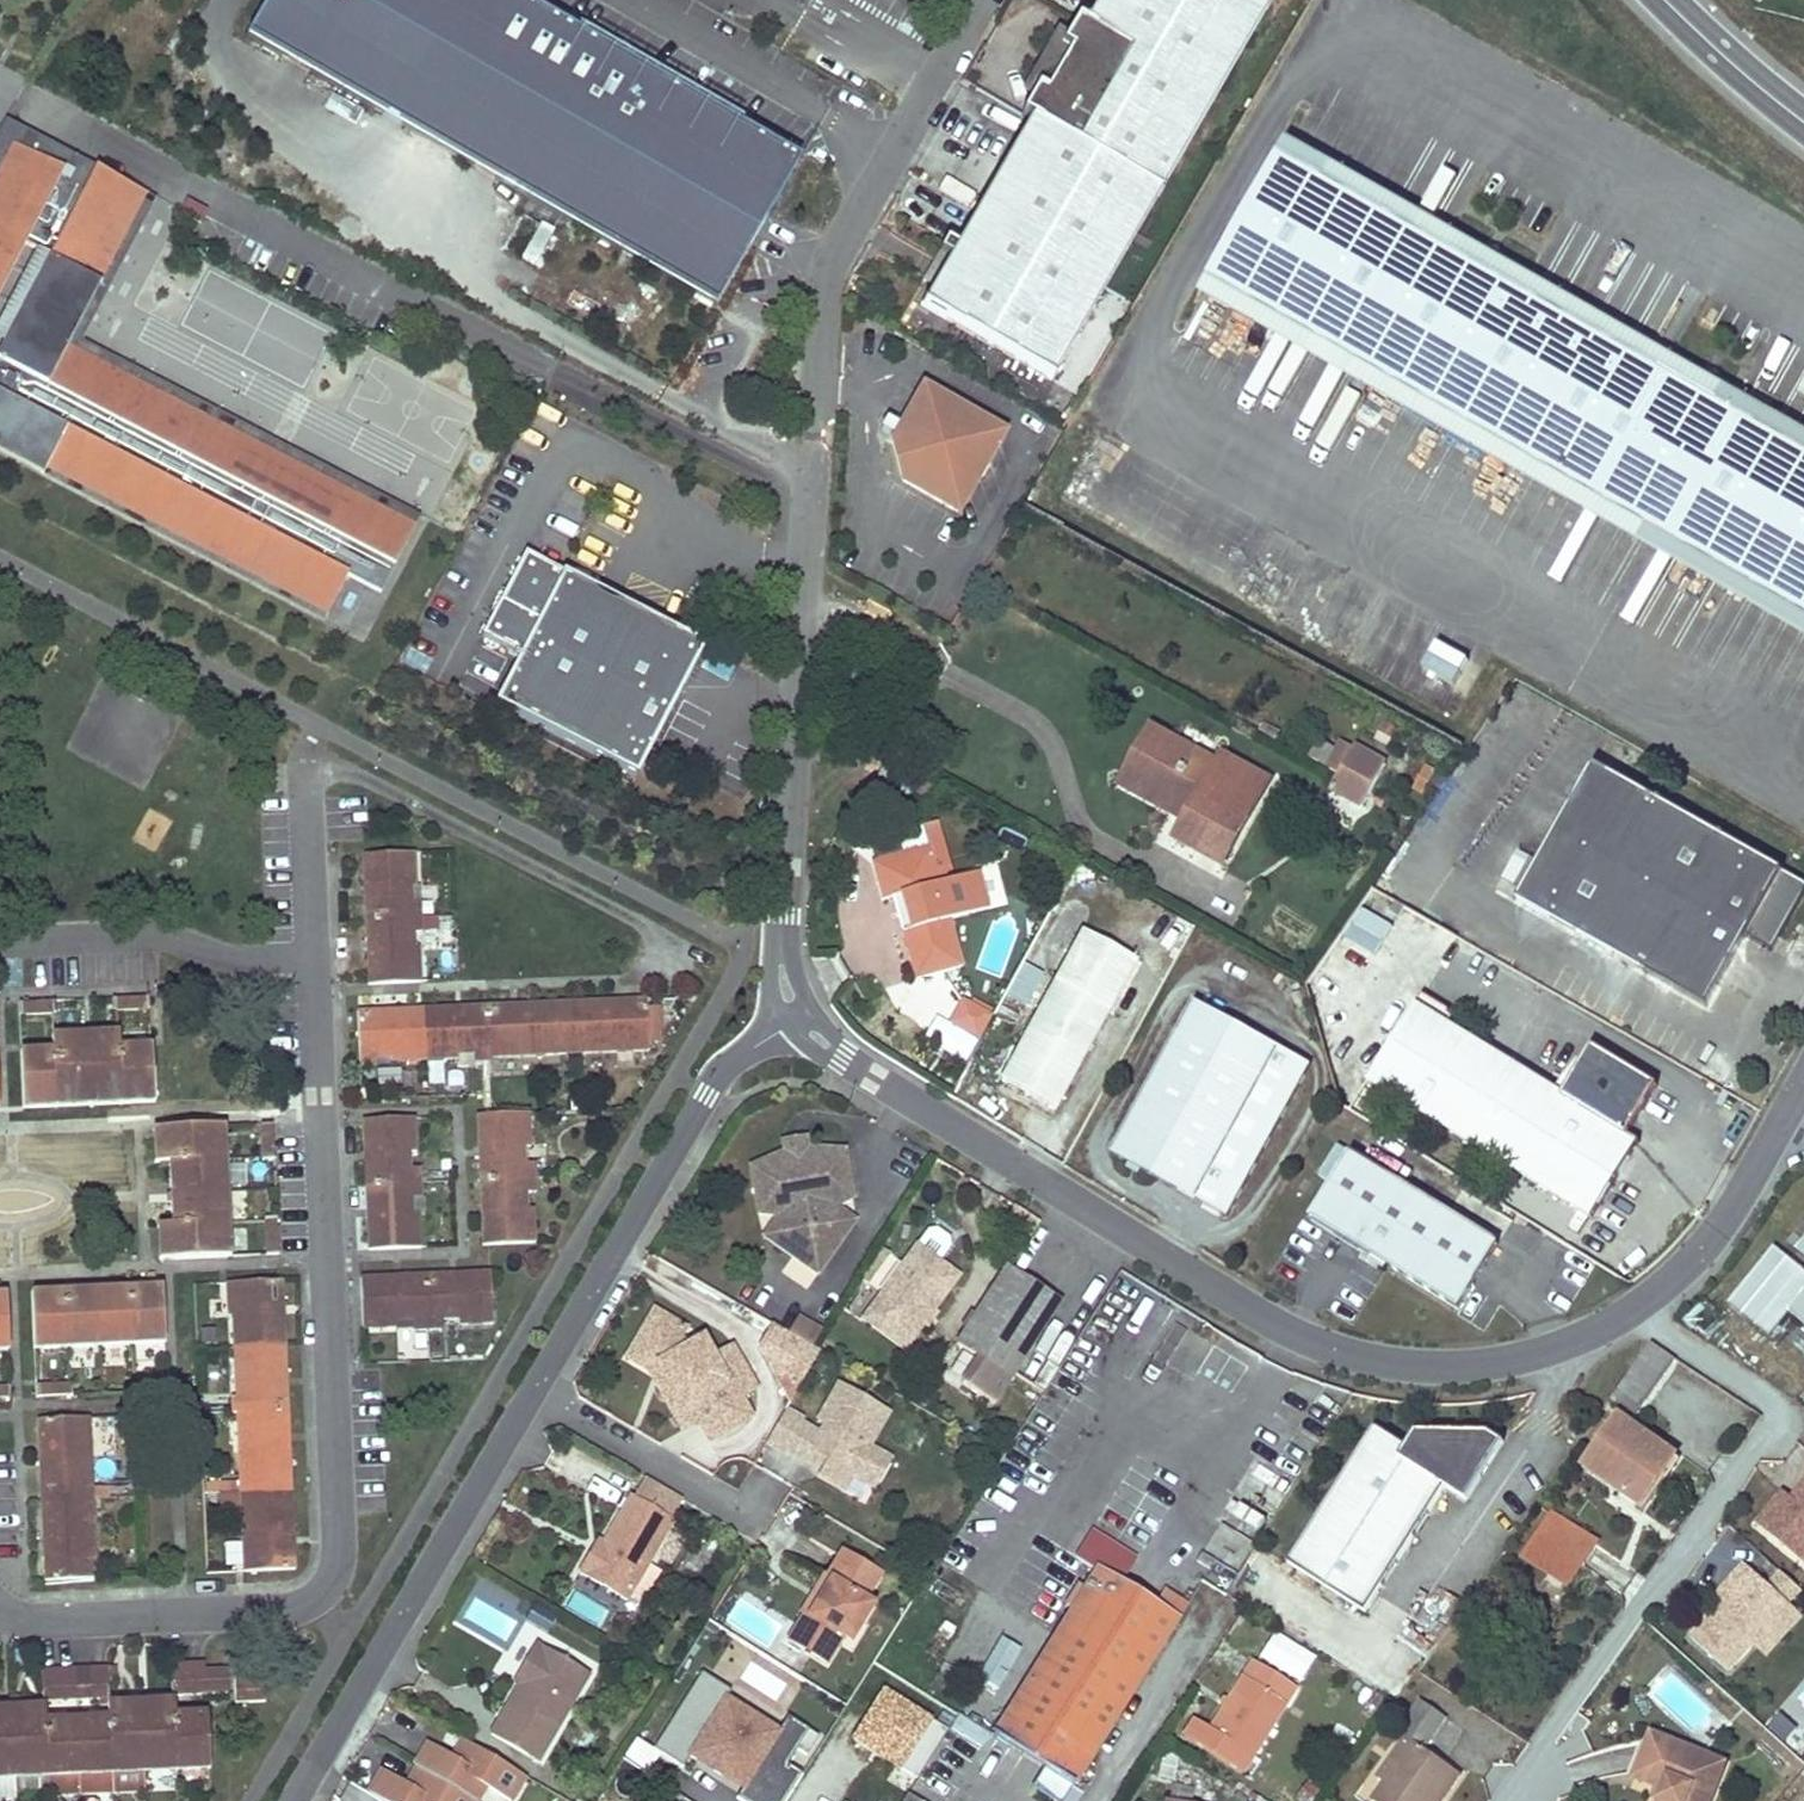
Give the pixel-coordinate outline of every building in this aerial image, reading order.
[(796,162),(515,0),(264,0),(242,38),(712,308),(796,162)] [(1050,376),(1253,0),(1083,0),(1073,19),(1064,14),(1049,41),(1052,42),(1029,85),(1026,83),(1012,110),(1021,115),(951,245),(940,239),(934,250),(945,256),(929,284),(918,305),(1050,376)] [(1049,41),(1039,35),(1016,78),(1026,83),(1029,85),(1052,42),(1049,41)] [(65,147),(17,121),(9,136),(57,163),(65,147)] [(326,618),(348,579),(380,597),(415,533),(74,348),(54,384),(7,359),(61,260),(108,285),(156,196),(65,147),(57,163),(9,136),(0,152),(0,441),(326,618)] [(1286,147),(1213,272),(1216,288),(1240,302),(1254,296),(1435,402),(1438,419),(1459,431),(1476,426),(1631,516),(1646,524),(1639,536),(1803,633),(1803,451),(1286,147)] [(945,256),(934,250),(919,279),(929,284),(945,256)] [(61,260),(7,359),(54,384),(74,348),(108,285),(61,260)] [(1206,282),(1216,288),(1213,272),(1206,282)] [(1254,296),(1240,302),(1438,419),(1435,402),(1254,296)] [(891,445),(906,484),(957,512),(1000,433),(921,390),(899,430),(891,445)] [(1476,426),(1459,431),(1624,527),(1631,516),(1476,426)] [(1631,516),(1624,527),(1639,536),(1646,524),(1631,516)] [(560,575),(520,554),(493,603),(476,636),(513,656),(488,703),(629,778),(698,649),(675,637),(668,650),(553,589),(560,575)] [(675,637),(560,575),(553,589),(668,650),(675,637)] [(1217,765),(1149,728),(1121,780),(1188,817),(1173,842),(1222,869),(1268,782),(1221,756),(1217,765)] [(1339,770),(1351,748),(1341,743),(1326,768),(1336,774),(1339,770)] [(1339,770),(1370,786),(1383,763),(1353,745),(1351,748),(1339,770)] [(1591,768),(1516,903),(1708,1008),(1747,939),(1772,952),(1803,896),(1803,885),(1591,768)] [(264,779),(273,790),(282,784),(275,776),(274,770),(267,773),(264,779)] [(1336,774),(1329,788),(1359,804),(1370,786),(1339,770),(1336,774)] [(929,844),(872,860),(883,898),(892,895),(903,892),(913,927),(902,930),(916,978),(964,964),(951,917),(986,907),(975,870),(940,880),(929,844)] [(368,984),(419,983),(419,950),(412,949),(412,932),(421,932),(421,902),(410,903),(410,887),(415,887),(413,854),(362,856),(368,984)] [(903,892),(892,895),(902,930),(913,927),(903,892)] [(1093,923),(1007,1072),(1066,1106),(1152,957),(1093,923)] [(1020,965),(1004,997),(1026,1008),(1042,976),(1020,965)] [(946,1025),(978,1042),(992,1017),(960,999),(946,1025)] [(148,1000),(112,1001),(113,1014),(116,1014),(148,1012),(148,1000)] [(645,1000),(358,1011),(359,1067),(375,1066),(374,1057),(390,1056),(390,1062),(456,1060),(456,1054),(471,1053),(471,1061),(491,1062),(491,1057),(648,1051),(645,1000)] [(1313,1064),(1202,1000),(1117,1149),(1227,1213),(1313,1064)] [(55,1003),(18,1005),(18,1019),(51,1017),(55,1017),(55,1003)] [(1563,1097),(1416,1005),(1368,1082),(1591,1221),(1639,1145),(1627,1137),(1658,1089),(1593,1048),(1563,1097)] [(117,1035),(83,1037),(84,1050),(87,1113),(121,1112),(117,1035)] [(83,1037),(51,1039),(51,1052),(55,1115),(87,1113),(84,1050),(83,1037)] [(150,1047),(117,1049),(121,1112),(153,1110),(150,1047)] [(51,1052),(20,1054),(23,1116),(55,1115),(51,1052)] [(481,1116),(476,1116),(482,1244),(534,1242),(533,1209),(526,1209),(526,1194),(534,1193),(533,1164),(523,1164),(523,1147),(529,1147),(528,1114),(481,1116)] [(368,1250),(418,1248),(418,1214),(411,1214),(411,1198),(420,1197),(420,1169),(410,1169),(409,1152),(415,1152),(413,1119),(362,1121),(368,1250)] [(259,1124),(260,1161),(272,1160),(271,1124),(259,1124)] [(170,1226),(171,1259),(229,1256),(222,1126),(166,1128),(167,1163),(170,1226)] [(166,1128),(152,1129),(154,1164),(167,1163),(166,1128)] [(784,1167),(762,1166),(759,1214),(777,1215),(809,1218),(828,1208),(856,1195),(836,1151),(812,1162),(798,1168),(784,1167)] [(809,1154),(785,1159),(784,1167),(798,1168),(812,1162),(809,1154)] [(1456,1311),(1497,1247),(1349,1154),(1309,1219),(1456,1311)] [(777,1215),(762,1241),(814,1275),(851,1224),(828,1208),(809,1218),(777,1215)] [(264,1219),(265,1255),(277,1254),(275,1217),(264,1219)] [(170,1226),(158,1226),(159,1259),(171,1259),(170,1226)] [(927,1229),(917,1243),(938,1259),(948,1246),(949,1236),(937,1227),(927,1229)] [(1790,1254),(1803,1264),(1803,1235),(1790,1254)] [(938,1259),(917,1243),(861,1316),(902,1347),(947,1289),(927,1274),(938,1259)] [(958,1274),(938,1259),(927,1274),(947,1289),(958,1274)] [(1057,1300),(1003,1265),(954,1341),(976,1355),(960,1380),(992,1401),(1057,1300)] [(489,1272),(359,1278),(361,1330),(396,1328),(396,1322),(411,1321),(411,1330),(442,1329),(441,1319),(457,1319),(457,1325),(492,1324),(489,1272)] [(235,1415),(240,1571),(291,1569),(281,1282),(225,1284),(226,1300),(236,1301),(236,1315),(231,1316),(233,1381),(240,1382),(240,1397),(231,1398),(231,1415),(235,1415)] [(161,1287),(31,1292),(32,1349),(162,1343),(161,1287)] [(1803,1330),(1803,1289),(1784,1315),(1803,1330)] [(624,1356),(645,1368),(657,1362),(679,1405),(688,1400),(697,1419),(707,1437),(749,1413),(738,1394),(747,1389),(724,1345),(713,1350),(703,1332),(687,1341),(677,1335),(682,1326),(652,1309),(624,1356)] [(795,1320),(785,1336),(808,1349),(818,1333),(795,1320)] [(796,1390),(817,1354),(815,1353),(808,1349),(785,1336),(770,1327),(758,1349),(772,1376),(796,1390)] [(398,1333),(398,1359),(427,1358),(426,1332),(398,1333)] [(724,1345),(747,1389),(756,1384),(733,1340),(724,1345)] [(1638,1413),(1674,1361),(1648,1343),(1613,1396),(1638,1413)] [(697,1419),(688,1400),(679,1405),(657,1362),(645,1368),(679,1429),(697,1419)] [(71,1384),(33,1385),(34,1397),(71,1396),(71,1384)] [(0,1385),(0,1398),(9,1398),(9,1385),(0,1385)] [(894,1415),(843,1385),(821,1421),(831,1426),(822,1441),(815,1453),(828,1461),(820,1474),(818,1477),(844,1493),(854,1477),(867,1484),(884,1457),(873,1449),(894,1415)] [(763,1445),(782,1456),(784,1452),(800,1427),(802,1424),(782,1413),(763,1445)] [(36,1420),(43,1580),(95,1577),(87,1418),(36,1420)] [(1675,1457),(1621,1418),(1586,1468),(1641,1506),(1675,1457)] [(800,1427),(784,1452),(807,1466),(820,1474),(828,1461),(815,1453),(822,1441),(800,1427)] [(1291,1565),(1367,1616),(1450,1492),(1471,1506),(1509,1449),(1495,1439),(1422,1437),(1412,1452),(1381,1431),(1291,1565)] [(876,1489),(893,1462),(884,1457),(867,1484),(876,1489)] [(1792,1494),(1797,1498),(1803,1490),(1803,1480),(1792,1494)] [(182,1486),(185,1570),(207,1569),(204,1485),(182,1486)] [(1797,1498),(1792,1494),(1784,1487),(1757,1519),(1803,1559),(1803,1490),(1797,1498)] [(673,1524),(630,1499),(603,1545),(596,1555),(591,1552),(578,1574),(625,1602),(673,1524)] [(1232,1524),(1257,1530),(1261,1514),(1236,1508),(1232,1524)] [(1596,1543),(1552,1515),(1524,1558),(1568,1587),(1596,1543)] [(591,1552),(596,1555),(603,1545),(596,1540),(589,1550),(591,1552)] [(576,1573),(578,1574),(591,1552),(589,1550),(576,1573)] [(788,1641),(827,1665),(855,1619),(863,1623),(872,1608),(865,1603),(881,1578),(842,1554),(826,1580),(830,1582),(821,1595),(817,1593),(788,1641)] [(1756,1645),(1791,1604),(1803,1590),(1783,1572),(1771,1587),(1747,1566),(1734,1582),(1739,1587),(1719,1610),(1694,1640),(1731,1672),(1756,1645)] [(1056,1800),(1064,1800),(1073,1786),(1187,1604),(1166,1591),(1156,1607),(1094,1569),(991,1734),(1043,1767),(1031,1785),(1056,1800)] [(1739,1587),(1734,1582),(1713,1605),(1719,1610),(1739,1587)] [(1756,1645),(1769,1656),(1803,1617),(1803,1616),(1791,1604),(1756,1645)] [(301,1636),(296,1639),(300,1647),(306,1649),(312,1645),(315,1639),(313,1633),(308,1630),(302,1631),(301,1636)] [(1274,1633),(1257,1659),(1299,1684),(1315,1658),(1274,1633)] [(589,1679),(534,1645),(517,1673),(526,1678),(520,1688),(491,1736),(537,1764),(589,1679)] [(1270,1673),(1252,1661),(1206,1731),(1251,1762),(1287,1708),(1259,1690),(1270,1673)] [(203,1663),(168,1665),(170,1695),(227,1694),(227,1669),(203,1669),(203,1663)] [(105,1667),(39,1670),(42,1701),(105,1698),(105,1667)] [(511,1683),(520,1688),(526,1678),(517,1673),(511,1683)] [(1287,1708),(1298,1692),(1270,1673),(1259,1690),(1287,1708)] [(263,1678),(233,1680),(233,1703),(263,1702),(263,1678)] [(171,1699),(104,1703),(105,1716),(172,1714),(171,1699)] [(1447,1718),(1422,1700),(1399,1732),(1410,1739),(1378,1779),(1388,1787),(1377,1800),(1431,1800),(1452,1770),(1424,1749),(1447,1718)] [(0,1707),(0,1720),(44,1718),(43,1705),(0,1707)] [(207,1769),(204,1713),(172,1714),(105,1716),(44,1718),(0,1720),(0,1778),(207,1769)] [(1649,1735),(1633,1778),(1664,1791),(1661,1800),(1708,1800),(1714,1785),(1693,1777),(1701,1755),(1649,1735)] [(1714,1785),(1722,1763),(1701,1755),(1693,1777),(1714,1785)] [(467,1761),(461,1770),(473,1775),(481,1763),(475,1759),(472,1765),(467,1761)] [(896,1761),(873,1799),(875,1800),(902,1800),(907,1792),(914,1782),(903,1776),(907,1769),(896,1761)] [(443,1800),(458,1800),(473,1775),(461,1770),(443,1800)] [(841,1780),(825,1770),(818,1785),(803,1777),(794,1793),(806,1800),(836,1800),(832,1798),(841,1780)] [(1458,1775),(1452,1770),(1431,1800),(1440,1800),(1458,1775)] [(520,1795),(527,1784),(511,1775),(504,1788),(520,1795)] [(787,1788),(770,1777),(753,1800),(778,1800),(787,1788)] [(144,1780),(114,1780),(114,1794),(144,1794),(144,1780)] [(0,1785),(0,1800),(14,1800),(14,1785),(0,1785)] [(533,1800),(532,1800),(551,1800),(554,1795),(540,1787),(533,1800)] [(497,1800),(516,1800),(520,1795),(504,1788),(497,1800)] [(907,1792),(902,1800),(923,1800),(907,1792)]
